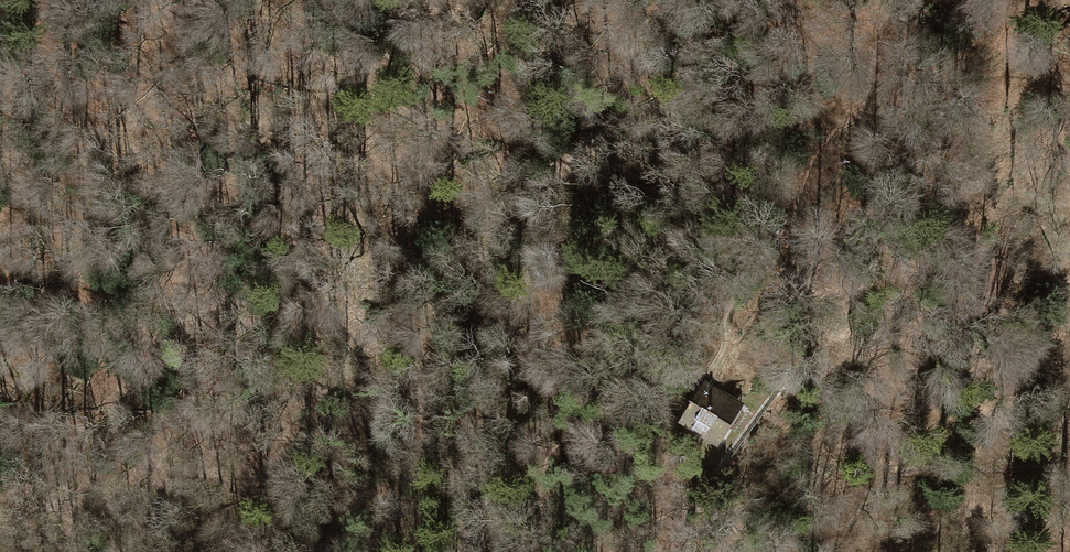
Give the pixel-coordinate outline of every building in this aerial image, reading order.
[(787,217),(778,211),(767,227),(776,234),(787,217)] [(762,381),(763,389),(776,388),(775,380),(762,381)] [(750,383),(751,391),(763,389),(762,381),(750,383)] [(735,402),(710,386),(687,422),(712,438),(722,422),(730,427),(737,417),(729,412),(735,402)]
